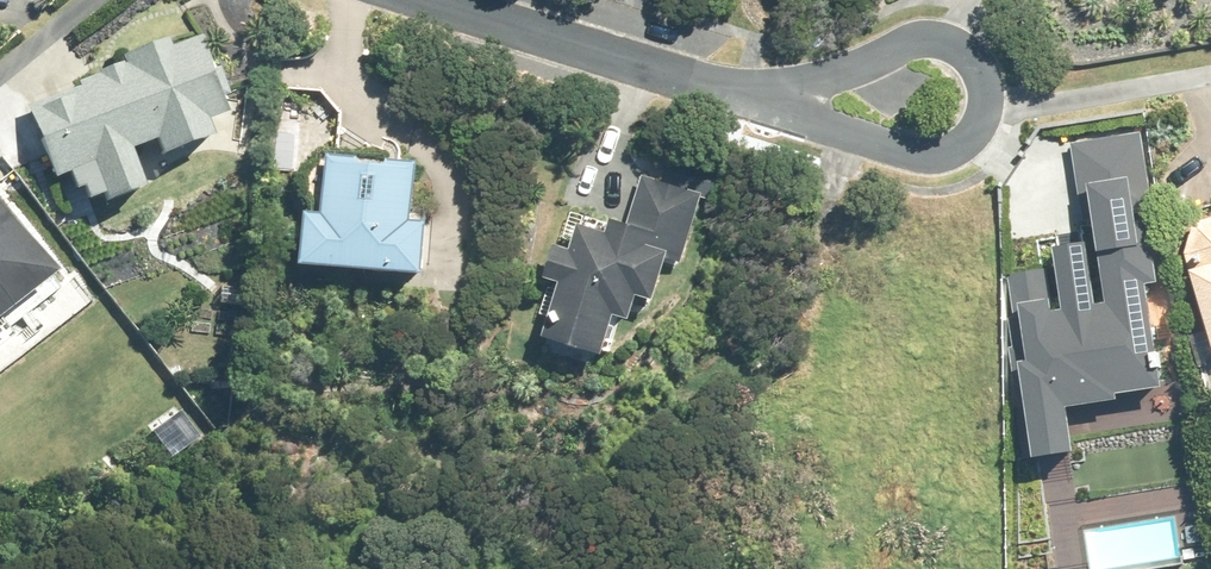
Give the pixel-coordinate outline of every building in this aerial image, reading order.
[(233,113),(206,36),(175,47),(172,38),(123,58),(126,66),(75,84),(77,89),(25,109),(52,182),(64,177),(71,196),(78,193),(82,206),(97,199),(101,208),(140,192),(127,155),(151,145),(156,161),(209,140),(203,125),(233,113)] [(1158,194),(1145,118),(1071,130),(1085,218),(1094,217),(1106,297),(1099,298),(1089,235),(1055,240),(1066,306),(1053,308),(1046,261),(1010,267),(1021,341),(1013,342),(1021,393),(1031,391),(1040,448),(1071,443),(1065,402),(1119,393),(1118,388),(1166,381),(1150,279),(1162,277),(1157,243),(1147,245),(1139,197),(1158,194)] [(307,216),(303,270),(427,279),(431,226),(414,224),(418,164),(329,157),(323,217),(307,216)] [(556,250),(546,280),(562,286),(543,340),(602,359),(615,319),(631,322),(638,299),(655,304),(669,260),(681,263),(703,197),(643,176),(627,227),(613,223),(608,237),(580,227),(571,254),(556,250)] [(65,272),(0,198),(0,323),(65,272)] [(1210,334),(1210,219),(1195,224),(1186,256),(1210,334)] [(181,413),(155,432),(172,456),(198,437),(181,413)]
